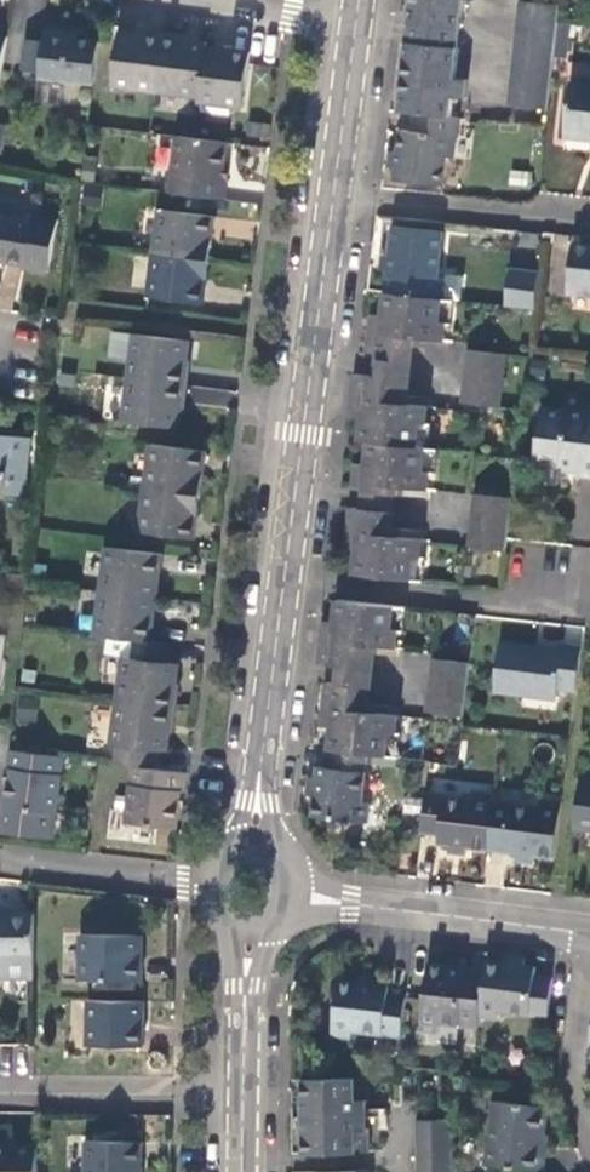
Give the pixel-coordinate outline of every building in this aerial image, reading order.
[(409,24),(460,30),(463,0),(412,0),(409,24)] [(510,105),(546,110),(556,22),(559,6),(521,0),(510,105)] [(409,24),(408,41),(458,47),(460,30),(409,24)] [(39,77),(95,85),(100,43),(75,39),(76,34),(46,30),(44,42),(40,73),(39,77)] [(112,85),(155,91),(163,37),(119,31),(112,85)] [(8,37),(0,35),(0,79),(8,37)] [(155,91),(200,97),(206,47),(207,42),(163,37),(155,91)] [(22,71),(40,73),(44,42),(26,40),(22,71)] [(408,41),(400,110),(414,112),(451,116),(453,98),(455,79),(458,47),(408,41)] [(250,52),(206,47),(200,97),(199,102),(242,108),(250,52)] [(467,81),(455,79),(453,98),(465,100),(467,81)] [(570,83),(564,135),(589,138),(589,86),(570,83)] [(454,159),(459,117),(451,116),(414,112),(412,131),(400,130),(398,153),(396,167),(395,181),(444,187),(447,158),(454,159)] [(178,137),(171,194),(226,201),(228,183),(222,181),(224,166),(226,143),(194,139),(178,137)] [(389,166),(396,167),(398,153),(391,152),(389,166)] [(230,167),(224,166),(222,181),(228,183),(230,167)] [(160,208),(154,254),(208,261),(215,217),(160,208)] [(24,265),(23,268),(48,273),(58,220),(33,215),(32,219),(0,213),(0,260),(24,265)] [(388,273),(385,292),(445,299),(455,301),(470,302),(473,278),(448,275),(448,278),(438,278),(444,233),(395,227),(390,258),(388,273)] [(573,247),(568,293),(589,295),(589,249),(573,247)] [(202,305),(208,261),(154,254),(148,297),(202,305)] [(382,272),(388,273),(390,258),(384,257),(382,272)] [(12,311),(20,270),(0,266),(0,309),(12,311)] [(510,269),(504,307),(536,310),(540,273),(510,269)] [(441,323),(445,299),(385,292),(382,316),(372,315),(366,358),(378,359),(409,363),(411,347),(412,339),(424,340),(444,343),(446,324),(441,323)] [(452,324),(455,301),(445,299),(441,323),(446,324),(452,324)] [(134,333),(129,378),(183,385),(189,340),(134,333)] [(423,348),(424,340),(412,339),(411,347),(423,348)] [(501,409),(508,355),(469,350),(463,404),(501,409)] [(378,359),(376,376),(398,379),(395,402),(404,403),(409,363),(378,359)] [(376,376),(356,373),(350,418),(362,419),(359,439),(369,440),(418,447),(421,425),(425,426),(427,406),(404,403),(395,402),(398,379),(376,376)] [(177,428),(183,385),(129,378),(124,421),(177,428)] [(197,387),(194,399),(227,406),(230,394),(197,387)] [(589,478),(589,414),(542,408),(536,464),(579,470),(579,477),(589,478)] [(432,426),(425,426),(421,425),(418,447),(427,448),(429,448),(432,426)] [(6,497),(6,495),(23,497),(31,438),(0,434),(0,496),(6,497)] [(425,472),(427,448),(418,447),(369,440),(366,466),(356,465),(353,489),(365,491),(394,494),(395,488),(407,489),(428,492),(430,473),(425,472)] [(152,444),(146,489),(200,497),(206,451),(152,444)] [(436,474),(438,450),(429,448),(427,448),(425,472),(430,473),(436,474)] [(195,539),(200,497),(146,489),(141,532),(195,539)] [(365,491),(362,510),(392,513),(394,494),(365,491)] [(469,548),(506,552),(508,538),(512,500),(477,495),(469,548)] [(357,552),(354,575),(412,582),(415,559),(420,560),(422,540),(402,538),(389,536),(390,529),(392,513),(362,510),(350,509),(345,550),(357,552)] [(403,530),(390,529),(389,536),(402,538),(403,530)] [(107,546),(101,591),(155,598),(161,554),(107,546)] [(425,561),(420,560),(415,559),(412,582),(423,583),(425,561)] [(149,641),(155,598),(101,591),(96,634),(95,645),(113,648),(136,650),(167,654),(169,644),(149,641)] [(335,625),(325,622),(319,665),(340,668),(360,671),(364,646),(373,647),(395,650),(398,630),(392,629),(395,606),(339,599),(335,625)] [(403,631),(406,608),(395,606),(392,629),(398,630),(403,631)] [(557,689),(577,692),(582,649),(562,647),(562,650),(500,643),(494,691),(556,700),(557,689)] [(340,668),(338,685),(368,690),(373,647),(364,646),(360,671),(340,668)] [(134,668),(136,650),(113,648),(111,666),(128,668),(134,668)] [(166,663),(167,654),(136,650),(134,668),(128,668),(123,702),(172,708),(178,665),(166,663)] [(428,713),(464,717),(471,665),(435,660),(428,713)] [(332,729),(329,750),(331,750),(369,755),(387,757),(391,734),(396,734),(398,717),(377,713),(364,712),(366,702),(368,690),(338,685),(327,684),(322,728),(332,729)] [(18,694),(15,722),(34,724),(37,697),(18,694)] [(124,746),(122,765),(134,766),(152,769),(154,750),(166,752),(172,708),(123,702),(117,745),(124,746)] [(378,704),(366,702),(364,712),(377,713),(378,704)] [(402,735),(396,734),(391,734),(387,757),(399,759),(402,735)] [(57,807),(62,757),(9,750),(7,771),(11,771),(9,786),(5,833),(52,838),(57,807)] [(363,803),(369,755),(331,750),(329,767),(320,766),(318,780),(316,798),(313,817),(367,824),(369,804),(363,803)] [(182,793),(187,794),(189,773),(152,769),(134,766),(128,823),(176,829),(179,809),(182,793)] [(581,778),(575,829),(589,831),(589,779),(581,778)] [(308,797),(316,798),(318,780),(310,779),(308,797)] [(474,800),(426,794),(421,831),(439,834),(438,844),(449,846),(468,848),(488,851),(489,848),(495,802),(495,795),(475,792),(474,800)] [(542,809),(495,802),(489,848),(505,850),(505,852),(517,853),(536,856),(556,858),(563,804),(543,801),(542,809)] [(467,856),(468,848),(449,846),(448,853),(467,856)] [(535,864),(536,856),(517,853),(516,861),(535,864)] [(34,980),(35,914),(10,914),(0,914),(0,979),(34,980)] [(137,938),(81,937),(81,982),(141,982),(142,968),(136,968),(137,938)] [(507,956),(506,964),(525,967),(526,959),(507,956)] [(506,964),(487,961),(486,971),(485,983),(480,1017),(500,1020),(501,1012),(549,1019),(554,982),(535,979),(537,968),(525,967),(506,964)] [(441,1023),(479,1028),(480,1017),(485,983),(467,981),(469,968),(429,963),(422,1020),(441,1023)] [(486,971),(469,968),(467,981),(485,983),(486,971)] [(361,976),(360,983),(378,985),(379,979),(361,976)] [(354,1030),(401,1037),(405,1000),(388,998),(389,987),(378,985),(360,983),(340,980),(333,1036),(353,1039),(354,1030)] [(142,1046),(144,1002),(89,1000),(88,1045),(142,1046)] [(440,1033),(441,1023),(422,1020),(421,1030),(440,1033)] [(368,1101),(368,1080),(305,1080),(307,1152),(318,1152),(358,1152),(369,1152),(368,1132),(358,1132),(358,1101),(368,1101)] [(368,1132),(368,1101),(358,1101),(358,1132),(368,1132)] [(496,1103),(488,1166),(536,1171),(544,1171),(546,1151),(542,1151),(548,1110),(496,1103)] [(453,1121),(419,1122),(421,1171),(454,1171),(453,1121)] [(142,1144),(87,1143),(86,1171),(142,1171),(142,1144)] [(39,1147),(0,1146),(0,1171),(38,1171),(39,1147)] [(318,1152),(318,1171),(359,1171),(358,1152),(318,1152)]
